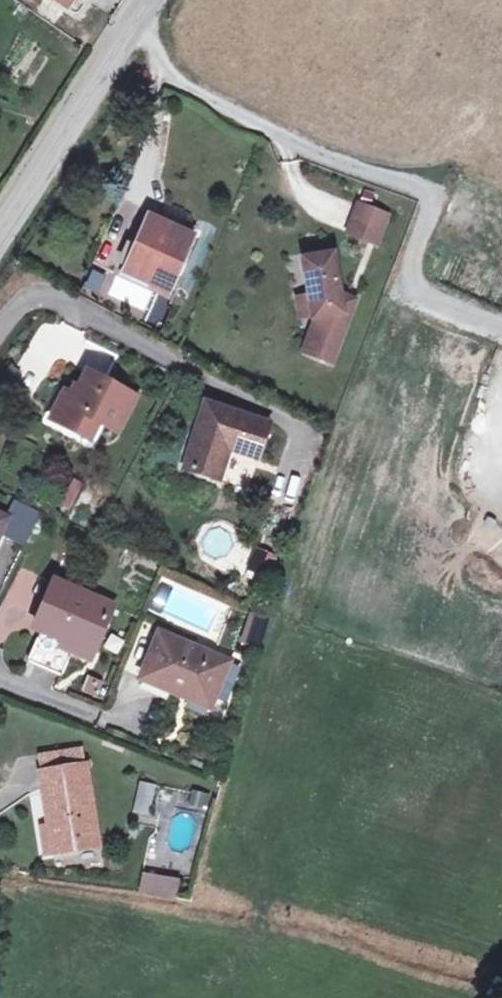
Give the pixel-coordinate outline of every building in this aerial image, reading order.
[(67,8),(73,0),(55,0),(67,8)] [(387,216),(359,205),(353,221),(381,232),(387,216)] [(151,218),(126,273),(170,293),(194,237),(151,218)] [(381,232),(353,221),(349,233),(377,244),(381,232)] [(320,316),(307,351),(332,361),(355,302),(347,299),(348,296),(340,293),(333,252),(303,258),(310,295),(314,317),(320,316)] [(302,319),(314,317),(310,295),(298,298),(302,319)] [(160,304),(151,323),(164,328),(173,310),(160,304)] [(303,350),(307,351),(320,316),(314,317),(303,350)] [(66,393),(52,419),(85,437),(94,419),(118,432),(136,399),(89,374),(76,398),(66,393)] [(207,404),(186,469),(218,479),(228,449),(258,458),(269,423),(207,404)] [(68,509),(83,485),(73,479),(58,503),(68,509)] [(1,532),(25,544),(41,515),(15,502),(7,518),(0,515),(0,535),(1,532)] [(0,610),(0,645),(7,649),(46,581),(24,569),(0,610)] [(94,653),(113,607),(54,582),(35,628),(42,631),(29,662),(62,676),(72,652),(75,645),(94,653)] [(229,663),(160,634),(141,679),(180,695),(182,689),(213,702),(229,663)] [(94,653),(75,645),(72,652),(91,660),(94,653)] [(88,676),(82,692),(98,698),(104,683),(88,676)] [(182,689),(180,695),(210,708),(213,702),(182,689)] [(37,755),(40,773),(86,766),(83,747),(37,755)] [(49,827),(53,853),(76,850),(75,847),(98,843),(86,766),(40,773),(49,827)] [(140,782),(133,812),(150,815),(157,785),(140,782)] [(193,791),(190,803),(208,808),(211,796),(193,791)] [(42,828),(46,855),(53,853),(49,827),(42,828)] [(143,877),(141,891),(176,897),(179,883),(143,877)]
